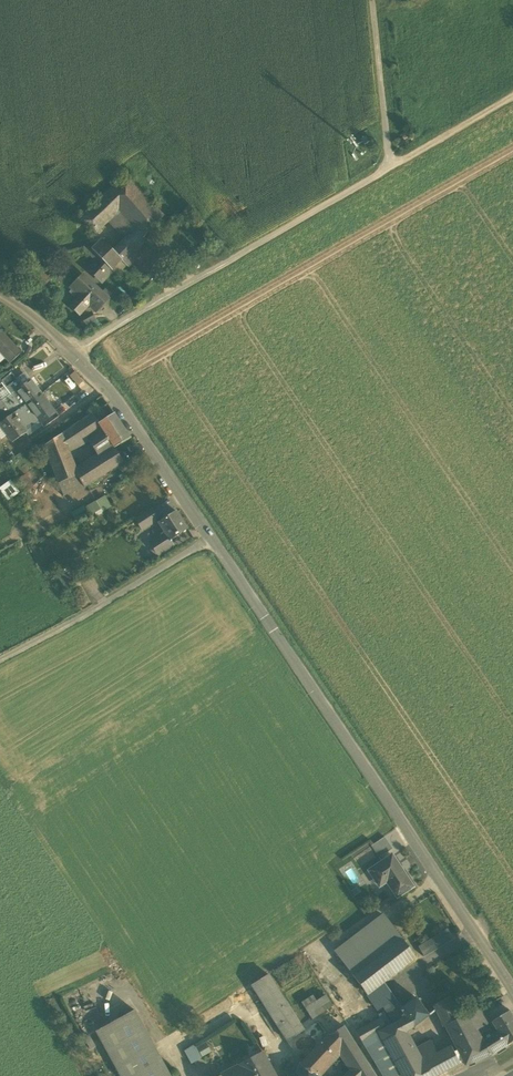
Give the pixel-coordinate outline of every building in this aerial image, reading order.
[(126,175),(117,184),(131,200),(140,191),(126,175)] [(117,184),(92,208),(83,215),(80,218),(96,234),(108,223),(118,213),(117,212),(131,200),(117,184)] [(140,191),(131,200),(117,212),(118,213),(133,230),(142,239),(163,217),(140,191)] [(78,209),(83,215),(92,208),(86,202),(78,209)] [(133,230),(118,213),(108,223),(124,240),(127,236),(133,230)] [(136,246),(142,239),(133,230),(127,236),(136,246)] [(142,252),(136,246),(127,236),(124,240),(113,251),(122,261),(121,262),(126,266),(128,267),(142,252)] [(92,249),(100,257),(112,270),(112,271),(121,262),(122,261),(113,251),(102,240),(92,249)] [(100,257),(92,249),(88,253),(96,262),(100,257)] [(112,271),(112,270),(100,257),(96,262),(88,269),(102,282),(112,271)] [(121,262),(112,271),(117,276),(126,266),(121,262)] [(23,279),(36,292),(45,283),(32,270),(23,279)] [(93,288),(94,286),(83,276),(82,278),(93,288)] [(72,288),(80,296),(89,305),(96,311),(107,299),(101,293),(96,288),(94,286),(93,288),(82,278),(72,288)] [(101,293),(107,299),(114,292),(108,286),(101,293)] [(80,314),(89,305),(80,296),(71,306),(80,314)] [(98,324),(91,311),(78,319),(85,331),(98,324)] [(10,363),(21,353),(1,331),(0,331),(0,353),(10,363)] [(71,377),(78,386),(83,382),(74,372),(70,376),(71,377)] [(2,381),(7,387),(17,380),(12,374),(2,381)] [(67,380),(76,389),(78,386),(71,377),(67,380)] [(16,390),(26,404),(41,393),(31,379),(21,386),(16,390)] [(21,386),(17,380),(7,387),(12,394),(5,399),(2,401),(4,404),(1,406),(6,412),(8,410),(9,411),(12,414),(26,404),(16,390),(21,386)] [(12,394),(7,387),(0,392),(5,399),(12,394)] [(38,421),(39,422),(54,410),(41,393),(26,404),(12,414),(15,418),(20,415),(21,417),(23,415),(24,416),(20,420),(26,429),(38,421)] [(56,412),(54,410),(39,422),(41,424),(56,412)] [(12,414),(9,411),(0,417),(0,423),(12,414)] [(41,424),(44,428),(59,417),(56,412),(41,424)] [(97,457),(107,473),(124,463),(114,448),(98,424),(99,423),(93,413),(78,423),(81,429),(76,432),(83,444),(89,441),(98,457),(97,457)] [(26,429),(20,420),(24,416),(23,415),(21,417),(20,415),(15,418),(12,414),(0,423),(0,425),(13,442),(26,433),(24,431),(26,429)] [(98,424),(114,448),(130,438),(114,414),(99,423),(98,424)] [(81,429),(78,423),(61,434),(68,452),(83,444),(76,432),(81,429)] [(58,483),(77,476),(78,476),(76,471),(68,452),(61,434),(44,446),(58,483)] [(97,457),(90,462),(100,477),(107,473),(97,457)] [(90,462),(76,471),(78,476),(77,476),(84,487),(100,477),(90,462)] [(27,474),(20,477),(27,490),(34,487),(27,474)] [(77,476),(58,483),(63,496),(84,487),(77,476)] [(0,486),(0,489),(7,500),(19,493),(11,479),(0,486)] [(104,497),(96,502),(100,509),(102,512),(110,507),(104,497)] [(90,516),(100,509),(96,502),(85,508),(90,516)] [(136,519),(143,529),(157,520),(151,510),(136,519)] [(158,522),(166,535),(170,540),(171,540),(188,529),(176,510),(158,522)] [(172,541),(171,540),(170,540),(166,535),(161,539),(159,536),(151,541),(157,552),(159,554),(173,544),(172,542),(172,541)] [(385,837),(371,846),(379,857),(392,849),(385,837)] [(384,877),(398,897),(414,886),(393,855),(370,870),(377,881),(384,877)] [(338,954),(353,974),(402,937),(387,916),(338,954)] [(418,947),(424,957),(449,942),(453,940),(448,930),(418,947)] [(416,957),(402,937),(353,974),(373,1003),(389,991),(384,983),(416,957)] [(252,985),(287,1041),(304,1031),(268,974),(252,985)] [(373,1003),(378,1010),(384,1006),(395,998),(389,991),(373,1003)] [(305,1009),(312,1019),(333,1006),(326,995),(305,1009)] [(398,1021),(405,1033),(428,1015),(416,997),(401,1008),(395,998),(384,1006),(395,1023),(398,1021)] [(435,1005),(446,1026),(461,1018),(450,997),(435,1005)] [(493,1055),(505,1048),(496,1034),(485,1041),(477,1027),(492,1018),(485,1006),(446,1026),(467,1066),(493,1055)] [(135,1010),(96,1031),(120,1075),(171,1075),(135,1010)] [(496,1034),(505,1048),(512,1043),(512,1015),(511,1011),(493,1022),(499,1032),(496,1034)] [(378,1014),(380,1018),(387,1028),(392,1025),(383,1012),(378,1014)] [(392,1025),(387,1028),(380,1018),(356,1032),(383,1075),(403,1075),(392,1055),(411,1045),(405,1033),(398,1021),(395,1023),(392,1025)] [(300,1064),(307,1071),(308,1070),(315,1075),(317,1075),(339,1052),(342,1057),(357,1046),(344,1026),(329,1035),(328,1034),(300,1064)] [(431,1040),(414,1049),(423,1067),(440,1058),(438,1053),(431,1040)] [(184,1051),(191,1064),(202,1058),(195,1045),(184,1051)] [(447,1070),(440,1058),(423,1067),(414,1049),(411,1045),(392,1055),(403,1075),(436,1075),(447,1070)] [(452,1045),(438,1053),(440,1058),(447,1054),(455,1050),(452,1045)] [(357,1046),(342,1057),(350,1070),(351,1071),(354,1075),(376,1075),(357,1046)] [(447,1054),(453,1067),(461,1063),(455,1050),(447,1054)] [(263,1053),(239,1066),(244,1075),(276,1075),(263,1053)] [(447,1054),(440,1058),(447,1070),(453,1067),(447,1054)] [(307,1071),(300,1064),(296,1073),(300,1075),(303,1075),(307,1071)] [(220,1075),(221,1075),(244,1075),(239,1066),(220,1075)]
